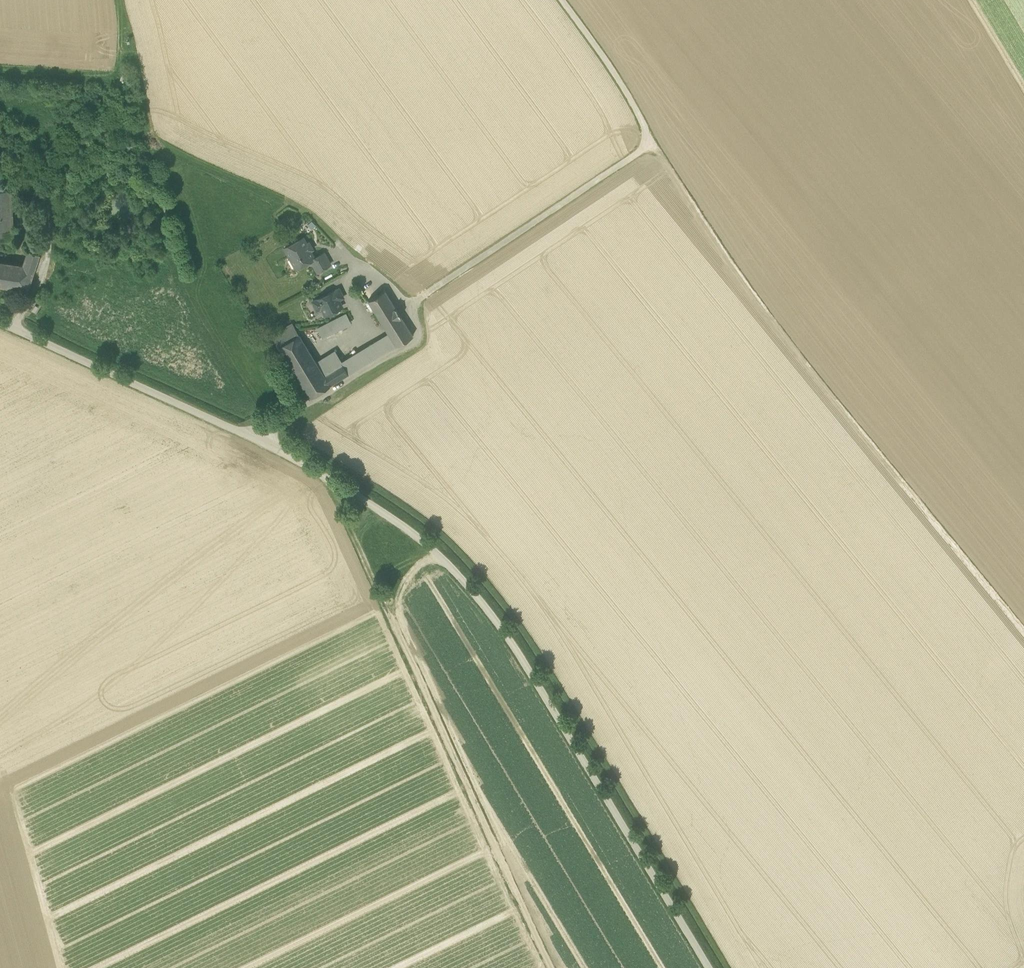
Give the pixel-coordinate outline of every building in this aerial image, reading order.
[(285,247),(296,267),(311,259),(314,257),(310,249),(313,248),(309,242),(307,243),(303,237),(285,247)] [(28,289),(39,253),(27,249),(22,265),(0,262),(0,285),(28,289)] [(311,259),(317,271),(331,263),(324,252),(314,257),(311,259)] [(322,307),(326,314),(342,306),(338,299),(343,297),(339,288),(313,301),(317,310),(322,307)] [(368,300),(390,334),(397,345),(413,335),(385,290),(368,300)] [(318,327),(322,336),(350,322),(345,313),(318,327)] [(271,335),(278,346),(299,334),(293,323),(271,335)] [(310,398),(330,385),(324,374),(316,362),(299,334),(278,346),(310,398)] [(348,375),(397,345),(390,334),(342,363),(348,375)] [(316,362),(324,374),(341,364),(334,351),(316,362)] [(330,385),(348,375),(342,363),(341,364),(324,374),(330,385)]
